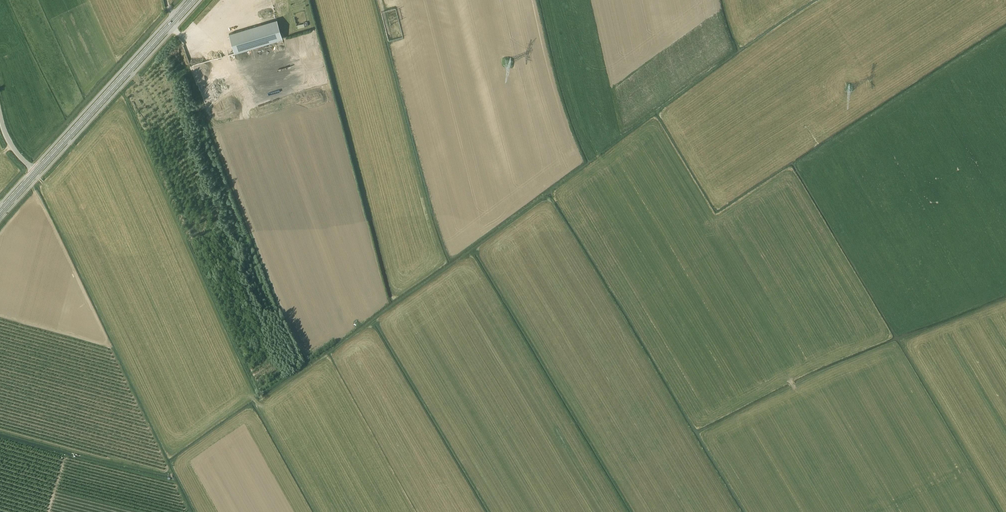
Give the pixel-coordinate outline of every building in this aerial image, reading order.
[(277,19),(229,33),(235,52),(283,38),(277,19)] [(205,67),(197,70),(204,88),(208,86),(207,82),(208,81),(204,71),(206,70),(205,67)]
